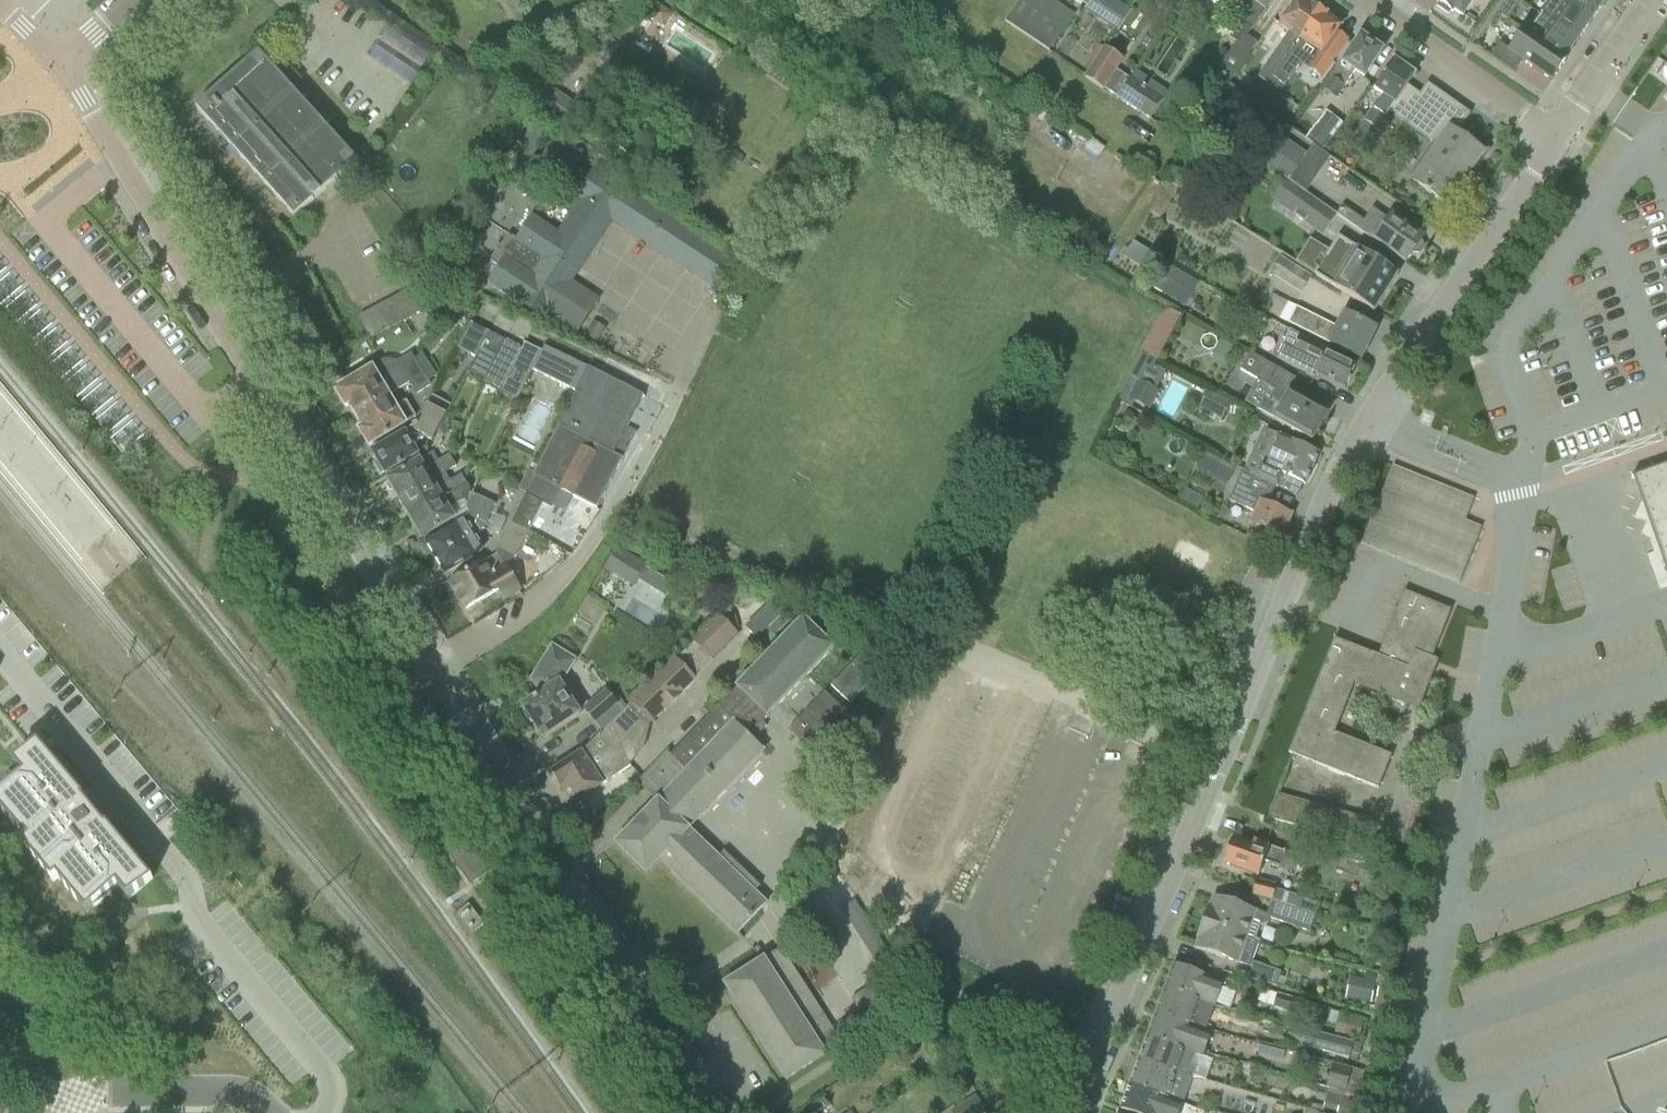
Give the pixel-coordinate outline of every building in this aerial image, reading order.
[(1005,22),(1048,51),(1072,16),(1049,0),(1020,0),(1005,22)] [(1078,2),(1086,7),(1084,11),(1084,12),(1092,0),(1074,0),(1078,2)] [(1113,0),(1092,0),(1084,12),(1115,32),(1129,11),(1113,0)] [(1158,3),(1174,14),(1183,0),(1160,0),(1158,3)] [(1239,21),(1228,37),(1236,43),(1213,77),(1227,87),(1256,45),(1245,37),(1250,29),(1251,30),(1272,0),(1249,0),(1252,2),(1239,21)] [(1258,78),(1268,85),(1273,79),(1274,79),(1319,11),(1304,0),(1295,0),(1278,25),(1289,33),(1258,78)] [(1450,12),(1452,13),(1454,11),(1462,17),(1474,0),(1438,0),(1436,2),(1439,4),(1436,7),(1448,15),(1450,12)] [(1541,16),(1577,41),(1590,23),(1557,0),(1551,0),(1541,16)] [(1590,23),(1602,5),(1602,4),(1596,0),(1557,0),(1590,23)] [(1508,20),(1516,9),(1506,2),(1498,14),(1508,20)] [(655,4),(646,17),(662,28),(672,15),(655,4)] [(1341,26),(1319,11),(1274,79),(1284,87),(1294,72),(1311,48),(1320,54),(1309,71),(1321,79),(1347,41),(1336,33),(1341,26)] [(1529,33),(1528,34),(1564,59),(1565,58),(1577,41),(1541,16),(1529,33)] [(1499,44),(1490,57),(1514,74),(1522,62),(1551,82),(1567,59),(1565,58),(1564,59),(1528,34),(1529,33),(1525,30),(1510,51),(1499,44)] [(1354,71),(1364,77),(1382,51),(1360,36),(1343,62),(1341,61),(1322,89),(1336,98),(1354,71)] [(1130,80),(1116,71),(1122,61),(1104,48),(1085,78),(1103,90),(1104,89),(1118,98),(1130,80)] [(294,218),(357,162),(258,53),(196,109),(294,218)] [(1363,121),(1364,122),(1356,133),(1369,141),(1414,75),(1393,61),(1373,91),(1382,97),(1375,107),(1373,106),(1363,121)] [(1162,101),(1130,80),(1118,98),(1150,119),(1162,101)] [(1470,114),(1427,84),(1401,122),(1436,147),(1412,181),(1446,206),(1483,153),(1456,134),(1470,114)] [(1306,157),(1251,117),(1259,106),(1229,85),(1215,105),(1217,107),(1206,124),(1258,161),(1288,182),(1306,157)] [(544,86),(531,106),(568,130),(581,110),(544,86)] [(1249,90),(1245,95),(1254,101),(1260,93),(1254,89),(1249,90)] [(1319,124),(1306,141),(1313,146),(1322,153),(1334,136),(1319,124)] [(553,141),(540,160),(568,178),(580,159),(553,141)] [(713,287),(732,258),(597,169),(578,198),(581,201),(610,220),(713,287)] [(1338,217),(1336,215),(1300,190),(1286,210),(1324,237),(1338,217)] [(532,218),(517,240),(508,234),(490,262),(499,268),(490,282),(546,319),(550,313),(569,283),(610,220),(581,201),(559,235),(532,218)] [(1336,215),(1338,217),(1405,264),(1412,254),(1418,254),(1423,247),(1421,241),(1422,239),(1392,217),(1389,221),(1372,209),(1364,221),(1342,206),(1336,215)] [(1338,237),(1317,269),(1313,275),(1373,313),(1397,275),(1338,237)] [(1124,258),(1139,267),(1148,252),(1133,243),(1124,258)] [(1160,258),(1150,252),(1129,286),(1135,290),(1140,282),(1184,308),(1199,282),(1159,259),(1160,258)] [(1281,257),(1269,274),(1300,294),(1311,276),(1281,257)] [(595,301),(569,283),(550,313),(576,330),(595,301)] [(425,284),(408,293),(417,311),(435,302),(425,284)] [(430,326),(448,316),(441,301),(422,311),(430,326)] [(1287,304),(1279,319),(1287,324),(1322,341),(1330,345),(1359,359),(1374,329),(1345,315),(1338,329),(1330,326),(1295,308),(1287,304)] [(474,358),(487,333),(470,324),(458,349),(474,358)] [(1356,365),(1307,341),(1299,337),(1300,336),(1289,331),(1275,359),(1315,379),(1317,376),(1344,389),(1356,365)] [(487,333),(474,358),(475,358),(467,375),(484,384),(505,342),(487,333)] [(1221,340),(1214,351),(1225,358),(1232,347),(1221,340)] [(505,342),(484,384),(499,392),(516,359),(521,350),(505,342)] [(544,346),(533,368),(534,368),(532,371),(573,392),(573,393),(574,394),(587,368),(544,346)] [(1285,373),(1277,368),(1250,353),(1241,370),(1268,385),(1275,389),(1270,398),(1266,396),(1257,410),(1273,419),(1311,441),(1327,414),(1278,386),(1285,373)] [(1129,378),(1116,401),(1131,409),(1134,403),(1145,409),(1156,390),(1165,373),(1153,366),(1156,362),(1142,354),(1129,378)] [(371,368),(372,369),(335,391),(345,408),(349,405),(356,417),(389,397),(410,383),(410,384),(423,376),(414,361),(415,360),(411,355),(398,364),(397,363),(383,361),(371,368)] [(516,359),(499,392),(500,393),(517,402),(532,371),(534,368),(533,368),(516,359)] [(101,382),(84,360),(61,378),(120,457),(148,436),(105,379),(101,382)] [(524,495),(511,523),(528,532),(541,504),(551,509),(560,491),(596,510),(622,459),(636,433),(626,428),(643,397),(587,368),(574,394),(533,474),(534,475),(524,495)] [(423,377),(410,384),(417,394),(429,387),(423,377)] [(1230,403),(1208,391),(1199,407),(1221,419),(1230,403)] [(389,397),(356,417),(363,428),(359,430),(369,447),(405,425),(405,424),(414,418),(405,403),(396,409),(389,397)] [(417,425),(371,452),(372,453),(376,460),(378,462),(374,465),(380,475),(384,473),(385,476),(419,456),(413,445),(423,439),(430,443),(436,431),(445,415),(427,406),(426,407),(417,425)] [(449,417),(445,415),(436,431),(443,435),(449,417)] [(1249,460),(1244,470),(1275,486),(1274,487),(1277,488),(1298,497),(1303,485),(1305,486),(1319,454),(1289,440),(1288,442),(1262,430),(1249,460)] [(389,482),(388,483),(392,491),(394,490),(399,498),(400,499),(431,481),(432,481),(445,473),(456,467),(449,457),(439,463),(433,453),(419,461),(388,480),(389,482)] [(1203,457),(1197,468),(1215,478),(1221,467),(1223,463),(1205,453),(1203,457)] [(1631,478),(1631,479),(1633,478),(1639,476),(1641,484),(1643,488),(1660,537),(1654,539),(1652,540),(1649,541),(1653,553),(1648,555),(1647,555),(1659,590),(1666,588),(1666,465),(1631,478)] [(1473,500),(1471,499),(1391,467),(1360,544),(1458,584),(1481,528),(1464,522),(1473,500)] [(1275,486),(1244,470),(1243,469),(1228,501),(1255,513),(1250,525),(1281,539),(1291,515),(1276,508),(1278,504),(1269,500),(1274,487),(1275,486)] [(527,471),(517,491),(524,495),(534,475),(533,474),(527,471)] [(401,501),(399,502),(404,510),(405,509),(410,518),(411,519),(467,486),(461,476),(450,482),(445,473),(432,481),(431,481),(400,499),(401,501)] [(467,486),(411,519),(412,519),(417,528),(415,529),(420,537),(421,536),(423,539),(453,521),(455,520),(449,510),(464,500),(468,493),(469,490),(467,486)] [(464,521),(458,525),(457,523),(425,542),(444,574),(476,555),(481,550),(472,535),(483,530),(495,505),(473,495),(466,509),(471,516),(463,520),(464,521)] [(511,523),(495,555),(496,557),(450,584),(465,610),(498,591),(503,600),(520,591),(505,566),(515,558),(528,532),(511,523)] [(646,568),(616,550),(605,568),(634,587),(646,568)] [(1334,734),(1354,676),(1414,700),(1424,675),(1419,673),(1425,658),(1430,659),(1449,610),(1405,592),(1379,657),(1334,639),(1288,754),(1378,789),(1391,756),(1334,734)] [(772,603),(748,626),(760,638),(784,616),(772,603)] [(708,658),(709,659),(710,660),(737,634),(736,632),(738,629),(735,618),(728,609),(693,643),(708,658)] [(637,783),(656,802),(615,845),(645,874),(659,860),(737,934),(766,905),(754,893),(760,887),(723,852),(717,858),(688,830),(763,752),(753,741),(766,727),(762,723),(832,650),(802,621),(718,708),(717,707),(670,756),(666,753),(637,783)] [(555,677),(567,656),(552,647),(531,681),(541,695),(522,707),(524,710),(523,715),(528,722),(533,723),(543,738),(579,714),(555,677)] [(866,651),(830,688),(848,706),(884,668),(866,651)] [(581,753),(551,772),(572,805),(590,793),(630,767),(629,764),(619,753),(648,726),(697,680),(695,679),(691,675),(676,660),(627,708),(602,732),(602,733),(581,753)] [(618,705),(606,691),(583,710),(595,725),(618,705)] [(824,694),(788,731),(826,767),(853,739),(835,722),(843,713),(824,694)] [(0,795),(0,797),(9,807),(2,813),(23,839),(25,838),(38,853),(32,858),(52,883),(57,879),(77,903),(84,897),(94,908),(117,889),(128,901),(135,895),(152,880),(106,825),(104,826),(82,800),(84,798),(83,798),(37,743),(17,760),(13,763),(23,776),(0,795)] [(1367,821),(1277,795),(1267,819),(1359,845),(1367,821)] [(445,851),(470,885),(487,872),(463,838),(445,851)] [(1285,853),(1253,841),(1251,846),(1231,839),(1223,864),(1258,877),(1263,863),(1279,869),(1280,866),(1295,871),(1300,857),(1285,852),(1285,853)] [(1387,852),(1385,862),(1404,867),(1406,857),(1387,852)] [(1319,905),(1273,889),(1274,886),(1254,880),(1250,894),(1270,900),(1271,900),(1315,916),(1319,905)] [(1208,906),(1202,922),(1246,938),(1254,941),(1260,925),(1262,926),(1267,924),(1268,919),(1309,933),(1315,916),(1271,900),(1265,915),(1255,912),(1255,911),(1214,896),(1210,906),(1208,906)] [(1246,938),(1202,922),(1196,938),(1198,939),(1195,949),(1237,964),(1237,963),(1243,965),(1246,957),(1240,955),(1246,938)] [(1385,931),(1381,950),(1393,952),(1397,933),(1385,931)] [(779,950),(763,960),(724,985),(785,1081),(841,1046),(779,950)] [(1250,962),(1244,978),(1275,987),(1281,973),(1250,962)] [(1214,1006),(1218,995),(1223,982),(1173,964),(1164,989),(1198,1001),(1214,1006)] [(1369,1003),(1374,983),(1351,978),(1346,998),(1369,1003)] [(1198,1001),(1164,989),(1155,1014),(1205,1033),(1210,1019),(1193,1013),(1198,1001)] [(862,993),(851,1000),(859,1012),(870,1005),(862,993)] [(1277,994),(1273,1008),(1311,1020),(1315,1006),(1277,994)] [(1330,1012),(1327,1022),(1335,1024),(1338,1014),(1330,1012)] [(1205,1033),(1155,1014),(1146,1038),(1195,1056),(1201,1058),(1210,1034),(1205,1033)] [(1347,1018),(1343,1035),(1358,1039),(1362,1021),(1347,1018)] [(1287,1038),(1296,1040),(1297,1038),(1303,1040),(1301,1047),(1347,1061),(1352,1044),(1290,1027),(1287,1038)] [(1146,1038),(1137,1062),(1190,1082),(1194,1071),(1190,1070),(1195,1056),(1146,1038)] [(1260,1044),(1257,1055),(1282,1061),(1285,1051),(1260,1044)] [(1190,1082),(1137,1062),(1128,1087),(1182,1106),(1191,1082),(1190,1082)] [(1363,1072),(1332,1064),(1326,1088),(1357,1096),(1363,1072)] [(1182,1106),(1128,1087),(1120,1110),(1129,1112),(1179,1112),(1182,1106)] [(1341,1096),(1337,1112),(1360,1112),(1363,1102),(1341,1096)] [(983,1111),(973,1097),(951,1112),(980,1112),(983,1111)]
